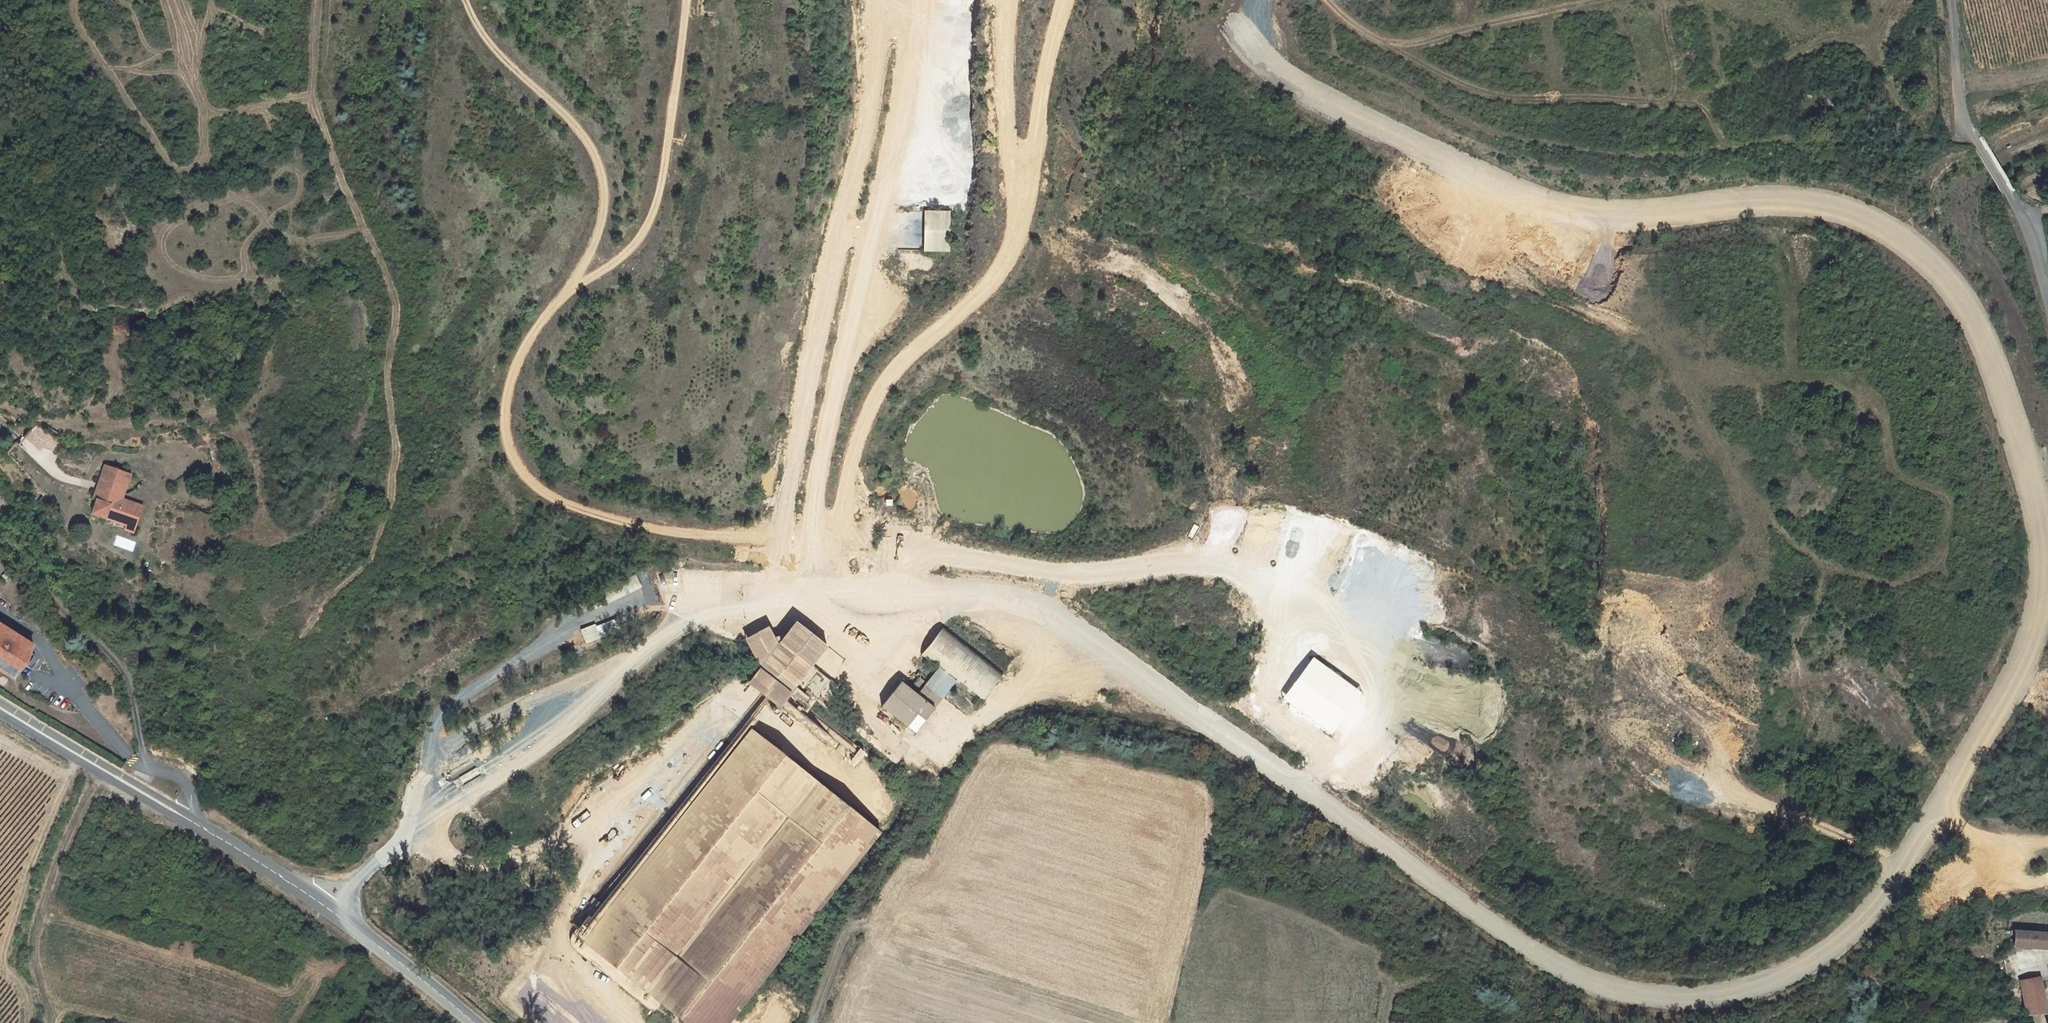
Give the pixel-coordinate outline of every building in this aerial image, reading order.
[(925,210),(923,251),(949,253),(952,212),(925,210)] [(42,421),(30,434),(43,446),(47,441),(57,444),(63,438),(42,421)] [(148,468),(127,460),(109,507),(143,519),(151,497),(140,493),(148,468)] [(151,497),(143,519),(151,522),(159,500),(151,497)] [(635,575),(584,599),(590,612),(641,587),(635,575)] [(616,618),(602,624),(607,635),(621,629),(616,618)] [(14,674),(25,657),(30,660),(35,653),(30,650),(33,644),(0,622),(0,665),(14,674)] [(759,667),(748,681),(779,706),(790,692),(806,705),(819,689),(829,697),(838,687),(811,665),(826,646),(796,622),(778,644),(768,626),(744,639),(759,667)] [(596,626),(578,633),(582,644),(601,637),(596,626)] [(1003,674),(942,627),(920,655),(938,669),(917,695),(900,682),(881,706),(915,733),(955,682),(981,702),(1003,674)] [(1335,732),(1364,690),(1312,655),(1283,698),(1335,732)] [(685,1022),(730,1022),(881,832),(750,729),(582,941),(685,1022)] [(2014,931),(2013,946),(2047,948),(2047,932),(2014,931)] [(2018,982),(2025,1016),(2046,1014),(2038,978),(2018,982)]
